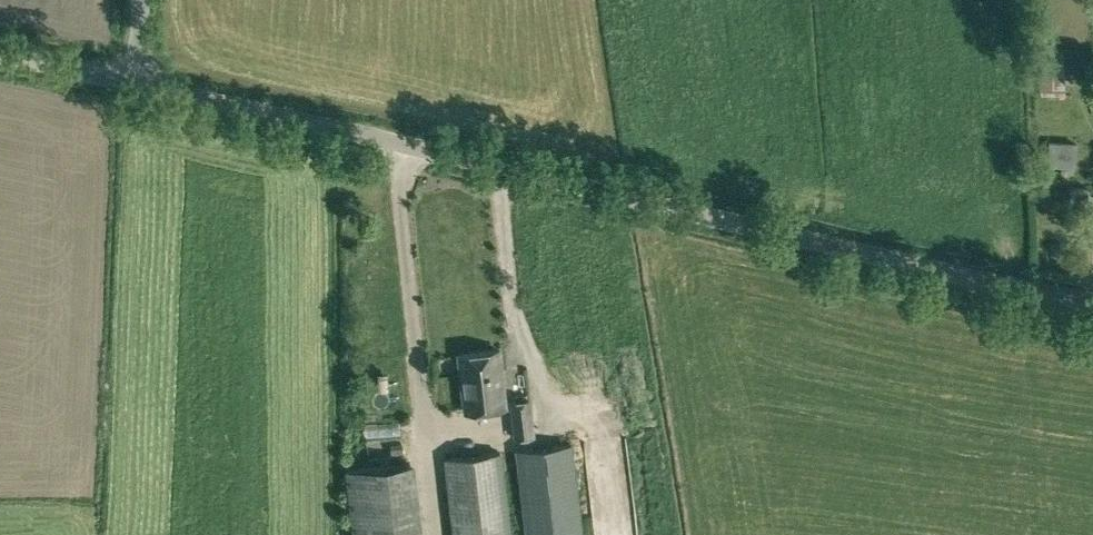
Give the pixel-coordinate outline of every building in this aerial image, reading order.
[(1038,70),(1038,87),(1060,88),(1060,70),(1038,70)] [(1076,167),(1077,147),(1077,143),(1051,142),(1049,165),(1076,167)] [(1042,179),(1043,199),(1055,198),(1054,179),(1042,179)] [(1088,187),(1071,187),(1069,201),(1088,201),(1088,187)] [(499,350),(459,354),(465,411),(505,406),(499,350)] [(533,435),(529,399),(511,401),(515,437),(533,435)] [(572,443),(517,450),(527,534),(583,534),(572,443)] [(402,457),(401,444),(374,445),(375,459),(402,457)] [(501,452),(446,458),(455,534),(510,534),(501,452)] [(412,456),(344,464),(352,534),(421,534),(412,456)]
